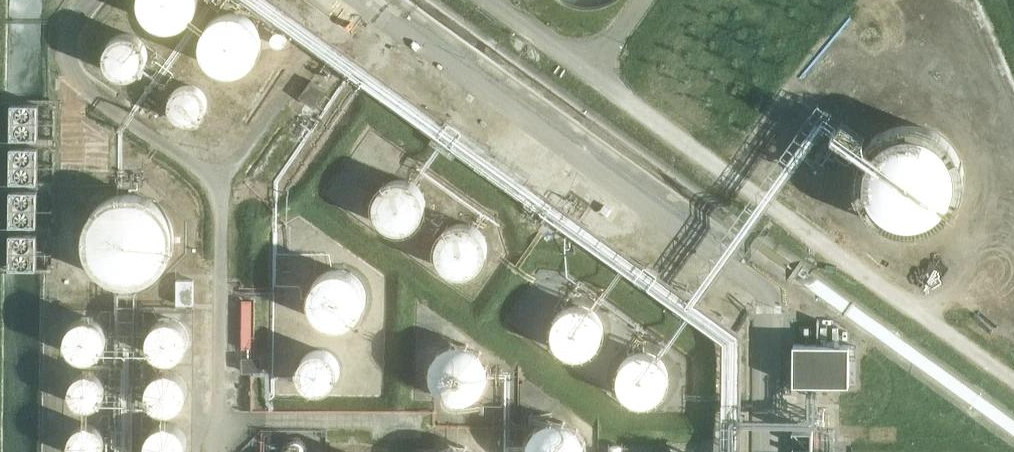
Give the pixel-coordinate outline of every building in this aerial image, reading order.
[(136,6),(140,12),(143,16),(149,21),(154,24),(161,26),(166,26),(172,26),(179,24),(184,21),(189,17),(193,12),(197,6),(198,0),(134,0),(136,6)] [(257,44),(257,38),(257,33),(255,28),(253,23),(250,18),(245,14),(239,10),(233,8),(228,8),(223,8),(217,9),(210,13),(207,15),(202,20),(199,25),(197,31),(196,38),(197,43),(198,48),(200,53),(204,58),(208,62),(214,66),(222,69),(226,69),(232,68),(238,67),(243,64),(248,60),(252,55),(255,50),(257,44)] [(145,60),(146,55),(146,51),(144,47),(143,43),(140,39),(136,36),(132,34),(125,32),(116,33),(113,34),(107,37),(104,41),(101,45),(100,49),(99,54),(99,58),(100,63),(102,67),(105,71),(113,76),(121,79),(125,78),(131,77),(135,75),(139,72),(142,68),(144,65),(145,60)] [(204,110),(204,106),(204,101),(202,97),(199,92),(194,88),(189,87),(185,86),(181,87),(178,88),(171,92),(167,98),(166,105),(167,112),(169,116),(171,119),(173,121),(178,123),(184,125),(187,125),(192,123),(198,119),(203,113),(204,110)] [(960,183),(961,173),(959,162),(957,153),(952,144),(946,137),(937,129),(930,125),(919,121),(909,120),(900,121),(889,124),(878,129),(871,136),(864,144),(859,152),(856,162),(855,172),(856,183),(859,192),(863,201),(869,209),(878,216),(886,221),(897,224),(906,226),(917,225),(926,222),(935,218),(944,211),(952,202),(956,194),(960,183)] [(420,203),(420,198),(419,192),(418,188),(416,183),(413,180),(405,175),(401,173),(395,172),(387,174),(383,175),(378,179),(374,183),(371,188),(370,193),(369,197),(370,202),(371,207),(375,214),(378,217),(383,220),(387,222),(392,223),(397,223),(402,222),(407,220),(412,217),(416,213),(418,208),(420,203)] [(173,243),(174,233),(173,224),(171,216),(167,208),(161,200),(154,195),(146,190),(136,187),(127,186),(118,187),(109,190),(100,195),(94,200),(88,208),(84,215),(82,223),(81,233),(81,241),(84,250),(88,258),(94,266),(102,273),(108,276),(117,279),(125,280),(134,280),(143,278),(152,274),(160,267),(166,260),(171,252),(173,243)] [(484,251),(485,246),(484,241),(483,237),(480,231),(477,228),(470,223),(464,222),(460,221),(456,222),(450,223),(443,228),(440,232),(437,237),(436,245),(436,249),(437,255),(442,262),(445,265),(449,268),(454,270),(458,270),(462,270),(468,269),(473,266),(477,264),(480,260),(483,255),(484,251)] [(363,302),(364,296),(363,289),(361,284),(359,279),(356,275),(352,272),(348,269),(343,267),(336,266),(331,266),(325,267),(319,270),(314,274),(311,277),(307,283),(305,288),(305,295),(305,301),(306,306),(309,311),(312,315),(316,319),(320,322),(325,324),(332,325),(338,325),(343,324),(349,321),(354,318),(357,314),(361,309),(363,302)] [(601,333),(601,327),(601,322),(599,317),(597,313),(594,309),(587,304),(584,302),(577,301),(573,301),(566,302),(562,304),(557,307),(553,311),(551,316),(549,322),(548,326),(549,332),(550,336),(553,342),(555,345),(559,349),(563,351),(569,353),(573,354),(578,353),(583,352),(588,350),(593,346),(597,342),(599,337),(601,333)] [(106,335),(107,331),(105,324),(102,318),(98,314),(95,312),(89,311),(84,311),(80,312),(76,313),(73,316),(71,319),(68,323),(67,330),(68,337),(71,344),(74,346),(78,349),(85,350),(93,350),(96,348),(100,345),(103,342),(105,338),(106,335)] [(188,335),(188,331),(187,323),(183,318),(177,313),(174,312),(169,311),(163,312),(159,314),(155,316),(153,319),(150,322),(149,326),(148,330),(149,337),(153,344),(156,347),(159,349),(167,351),(171,351),(175,350),(181,346),(184,343),(186,340),(188,335)] [(820,384),(862,385),(863,328),(806,327),(806,339),(798,339),(798,377),(820,377),(820,384)] [(485,375),(486,369),(485,362),(483,356),(481,352),(476,347),(470,342),(466,340),(459,338),(455,337),(449,338),(442,340),(438,342),(433,346),(428,352),(425,356),(423,362),(422,368),(423,374),(425,380),(428,386),(431,390),(436,395),(442,398),(447,400),(452,400),(458,400),(466,398),(471,396),(476,392),(480,387),(483,381),(485,375)] [(667,378),(667,373),(666,364),(663,360),(660,356),(657,353),(652,349),(647,348),(643,347),(637,348),(633,349),(628,351),(625,354),(621,358),(618,363),(617,368),(616,373),(618,381),(620,386),(623,390),(626,393),(630,396),(636,398),(640,398),(646,398),(651,397),(654,395),(659,392),(662,388),(665,383),(667,378)] [(339,373),(340,369),(339,366),(338,362),(335,356),(329,352),(323,351),(316,351),(309,355),(304,361),(303,365),(303,369),(303,373),(304,377),(308,382),(312,386),(320,388),(327,387),(330,386),(334,383),(336,380),(338,377),(339,373)] [(186,390),(188,384),(186,378),(185,374),(182,372),(178,369),(172,367),(165,369),(161,372),(157,377),(155,383),(156,386),(157,390),(160,395),(165,399),(170,400),(178,399),(183,395),(186,390)] [(108,390),(109,384),(108,378),(105,373),(100,370),(94,368),(90,368),(86,370),(82,373),(78,378),(77,384),(78,390),(82,395),(87,399),(92,400),(99,399),(104,396),(108,390)] [(368,390),(366,426),(394,428),(395,391),(368,390)] [(583,447),(583,441),(581,436),(578,430),(575,426),(571,422),(566,419),(557,417),(553,416),(548,417),(541,419),(536,422),(531,425),(527,430),(525,435),(523,440),(522,447),(522,451),(583,451),(583,447)] [(108,441),(109,435),(108,430),(105,424),(100,420),(93,419),(86,420),(81,424),(78,429),(76,435),(78,441),(81,446),(83,448),(87,450),(92,451),(99,450),(104,446),(108,441)] [(191,436),(190,430),(187,425),(184,422),(181,421),(175,420),(170,421),(166,423),(163,425),(160,430),(159,436),(160,442),(163,447),(166,449),(169,451),(175,451),(176,451),(181,451),(185,449),(187,447),(190,442),(191,436)] [(475,451),(471,447),(465,443),(459,441),(453,441),(448,441),(441,443),(435,446),(430,450),(429,451),(476,451),(475,451)]
